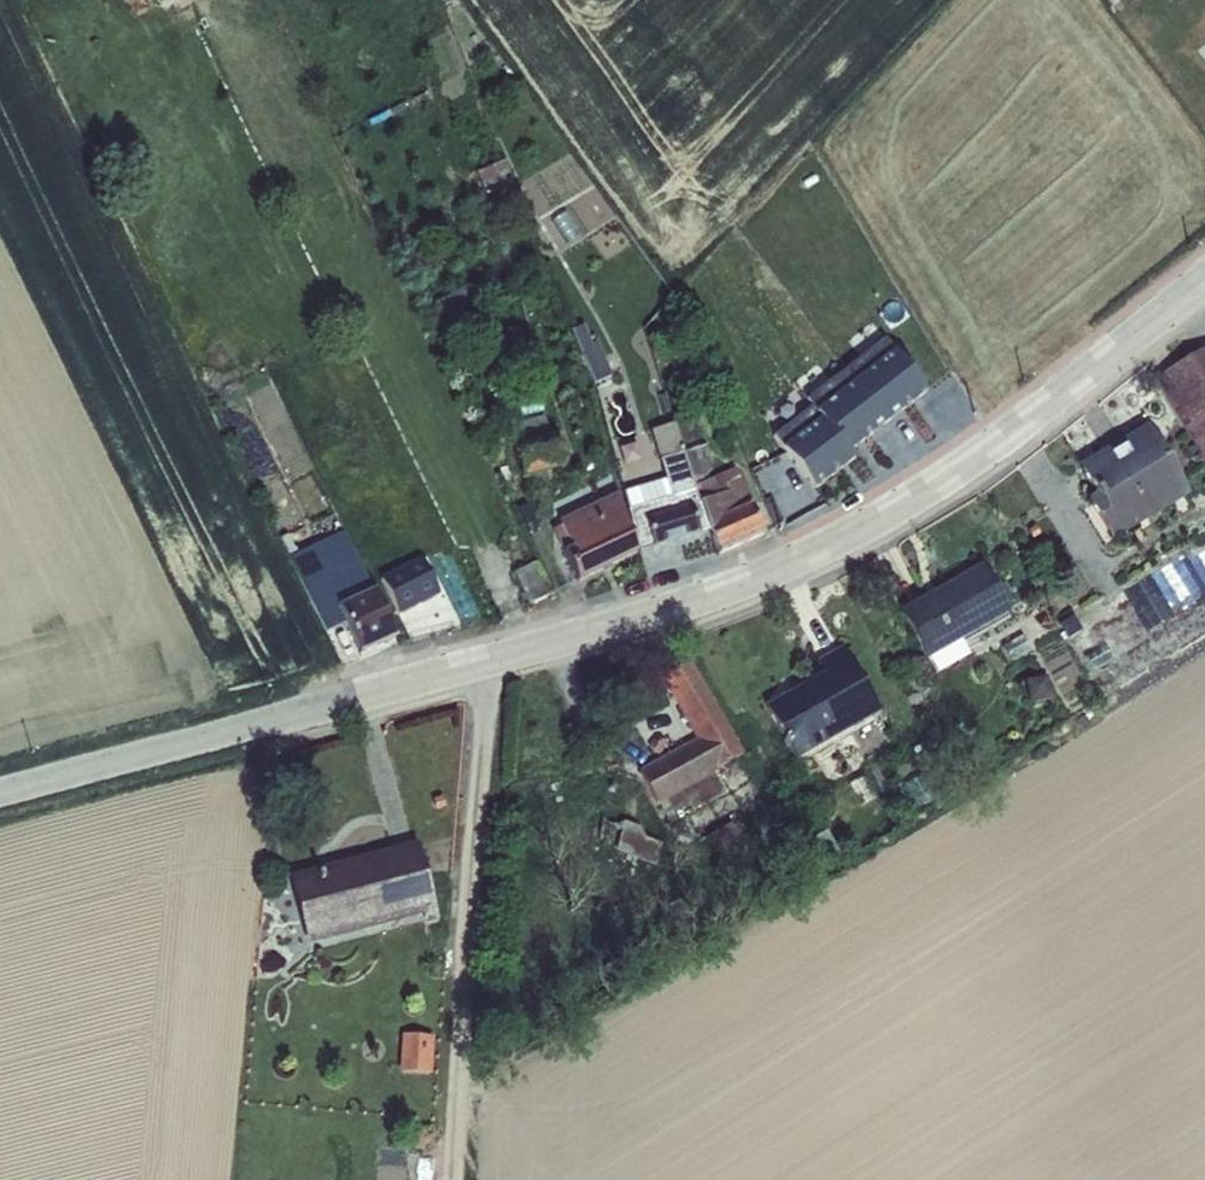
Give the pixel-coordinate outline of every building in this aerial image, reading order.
[(504,163),(478,173),(492,208),(518,198),(504,163)] [(583,326),(570,332),(593,386),(612,377),(596,342),(591,344),(583,326)] [(815,408),(776,438),(818,491),(858,460),(853,454),(928,395),(885,341),(809,400),(815,408)] [(1153,379),(1204,466),(1204,349),(1153,379)] [(522,445),(512,448),(522,480),(557,470),(555,464),(567,460),(559,434),(549,437),(543,416),(516,424),(522,445)] [(664,481),(621,494),(638,554),(652,550),(699,536),(699,534),(708,532),(697,504),(693,488),(691,482),(682,454),(673,425),(649,432),(664,481)] [(1146,426),(1077,467),(1095,496),(1086,501),(1111,543),(1188,496),(1146,426)] [(682,454),(691,482),(703,477),(697,462),(709,458),(705,446),(682,454)] [(734,469),(693,488),(697,504),(708,532),(716,555),(762,535),(750,505),(734,469)] [(560,527),(552,531),(562,553),(577,583),(637,554),(617,494),(557,522),(560,527)] [(287,536),(279,539),(289,559),(324,634),(344,625),(358,656),(394,639),(387,624),(446,596),(427,556),(368,584),(344,533),(297,555),(287,536)] [(536,562),(513,574),(529,606),(552,595),(536,562)] [(981,567),(897,614),(925,663),(928,661),(936,676),(968,658),(959,644),(1008,616),(981,567)] [(841,648),(816,661),(823,674),(763,708),(795,763),(878,716),(841,648)] [(694,739),(637,771),(657,806),(665,817),(687,804),(691,811),(725,791),(716,772),(716,770),(743,754),(690,663),(661,679),(694,739)] [(601,821),(595,844),(654,868),(661,845),(644,839),(639,829),(623,823),(613,826),(601,821)] [(734,824),(706,838),(714,854),(742,840),(734,824)] [(416,845),(287,878),(306,948),(422,917),(424,924),(437,921),(416,845)] [(401,1036),(398,1073),(431,1076),(433,1038),(401,1036)]
